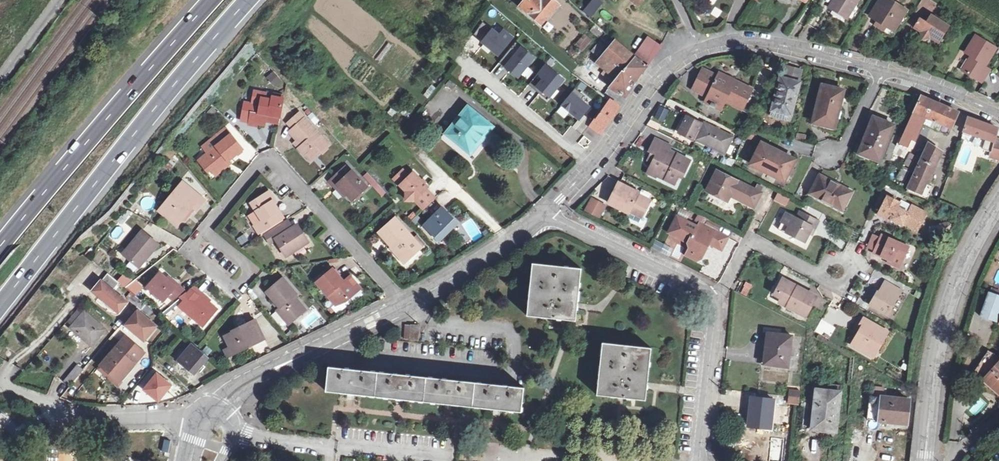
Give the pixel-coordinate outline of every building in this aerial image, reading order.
[(542,23),(559,3),(555,0),(541,0),(536,6),(533,2),(527,10),(538,19),(542,23)] [(599,0),(586,0),(585,1),(589,5),(585,10),(591,15),(601,2),(599,0)] [(847,17),(858,0),(834,0),(830,7),(837,11),(847,17)] [(878,21),(885,26),(893,31),(906,10),(890,0),(880,0),(870,16),(878,21)] [(609,22),(614,17),(604,9),(599,14),(609,22)] [(918,17),(912,27),(919,31),(920,36),(921,40),(928,38),(937,43),(948,27),(929,15),(925,21),(918,17)] [(885,26),(878,21),(874,26),(877,28),(882,30),(885,26)] [(483,22),(474,34),(483,41),(482,42),(499,55),(513,38),(503,30),(499,35),(483,22)] [(585,34),(573,45),(580,52),(592,41),(585,34)] [(648,36),(633,53),(648,66),(661,48),(648,36)] [(981,83),(989,71),(983,67),(995,49),(975,36),(965,51),(970,55),(960,69),(964,72),(981,83)] [(607,42),(612,46),(616,41),(611,37),(607,42)] [(612,64),(625,48),(616,41),(612,46),(598,63),(617,78),(622,72),(612,64)] [(515,42),(499,62),(518,77),(534,57),(515,42)] [(622,72),(635,56),(625,48),(612,64),(622,72)] [(647,67),(635,56),(622,72),(635,81),(642,73),(647,67)] [(529,84),(547,99),(564,79),(545,64),(529,84)] [(786,68),(783,79),(798,83),(801,73),(793,70),(786,68)] [(726,100),(743,108),(753,89),(720,73),(718,75),(711,72),(703,69),(693,88),(708,96),(706,102),(721,109),(726,100)] [(630,87),(635,81),(622,72),(617,78),(610,87),(625,95),(630,87)] [(273,78),(277,83),(282,79),(277,74),(273,78)] [(770,111),(788,116),(790,108),(792,108),(799,83),(798,83),(783,79),(782,78),(779,92),(776,91),(770,111)] [(282,79),(277,83),(282,88),(286,83),(282,79)] [(811,124),(832,130),(837,113),(843,91),(822,85),(811,124)] [(579,119),(580,119),(584,114),(590,107),(581,100),(585,95),(575,88),(562,105),(579,119)] [(256,90),(253,103),(261,105),(264,92),(256,90)] [(280,117),(285,96),(274,94),(264,92),(261,105),(253,103),(246,102),(242,120),(250,121),(250,124),(258,125),(258,123),(263,124),(266,125),(267,121),(267,118),(268,115),(280,117)] [(924,117),(931,120),(931,119),(938,103),(925,98),(916,94),(909,110),(913,112),(924,117)] [(619,105),(609,98),(593,121),(589,125),(600,133),(619,105)] [(950,128),(951,127),(957,111),(952,109),(939,104),(938,103),(931,119),(931,120),(950,128)] [(448,134),(472,154),(480,144),(494,127),(470,108),(457,123),(456,122),(448,134)] [(786,122),(788,116),(770,111),(769,117),(786,122)] [(914,140),(924,117),(913,112),(903,135),(914,140)] [(313,148),(318,154),(329,145),(300,113),(288,124),(293,130),(290,132),(297,141),(302,145),(298,149),(301,152),(305,156),(313,148)] [(573,127),(576,129),(586,116),(584,114),(580,119),(579,119),(573,127)] [(267,118),(267,121),(279,124),(280,117),(268,115),(267,118)] [(688,136),(696,119),(688,115),(684,122),(679,132),(688,136)] [(586,116),(576,129),(582,134),(589,125),(593,121),(586,116)] [(990,152),(991,152),(994,139),(995,135),(998,128),(983,123),(967,117),(964,128),(962,134),(969,137),(970,133),(985,139),(982,149),(990,152)] [(859,153),(879,160),(892,124),(874,118),(869,131),(867,130),(866,134),(859,153)] [(696,119),(688,136),(695,140),(697,138),(726,151),(733,135),(720,129),(705,122),(705,124),(696,119)] [(211,168),(215,173),(229,161),(234,157),(243,149),(230,134),(202,157),(211,168)] [(908,151),(914,140),(903,135),(898,147),(908,151)] [(652,163),(650,168),(658,172),(656,177),(674,186),(678,177),(682,169),(685,170),(690,160),(668,150),(670,146),(655,139),(651,147),(649,152),(651,153),(656,155),(654,158),(650,157),(648,161),(652,163)] [(998,154),(998,140),(994,139),(991,152),(998,154)] [(752,164),(783,180),(793,160),(788,158),(762,144),(752,164)] [(927,145),(921,159),(920,163),(918,167),(916,171),(914,170),(913,172),(915,174),(915,175),(928,180),(940,152),(927,145)] [(310,162),(318,154),(313,148),(305,156),(310,162)] [(211,168),(202,157),(199,160),(208,171),(211,168)] [(901,161),(897,158),(893,167),(897,169),(901,161)] [(913,165),(918,167),(920,163),(921,159),(916,158),(913,165)] [(229,161),(215,173),(217,175),(231,163),(229,161)] [(338,185),(346,193),(353,201),(368,188),(352,171),(350,172),(345,166),(329,181),(336,188),(338,185)] [(903,166),(897,176),(904,181),(910,170),(903,166)] [(658,172),(650,168),(648,173),(656,177),(658,172)] [(759,192),(755,190),(716,171),(706,191),(726,201),(729,195),(748,204),(754,207),(760,193),(759,192)] [(415,199),(423,208),(435,197),(426,188),(428,186),(414,172),(401,184),(407,190),(406,199),(415,199)] [(820,176),(812,193),(839,207),(844,198),(848,200),(853,192),(829,180),(820,176)] [(194,207),(197,209),(198,210),(206,200),(184,182),(160,210),(170,218),(173,214),(181,222),(187,216),(194,207)] [(615,193),(610,203),(630,213),(631,210),(644,216),(651,201),(638,195),(640,192),(619,182),(615,193)] [(343,196),(346,193),(338,185),(336,188),(340,193),(343,196)] [(260,233),(285,218),(274,201),(268,192),(252,202),(257,210),(250,215),(255,223),(254,224),(260,233)] [(776,192),(773,202),(786,206),(789,196),(776,192)] [(891,219),(902,225),(905,221),(917,227),(924,212),(910,205),(907,212),(897,207),(899,203),(886,196),(878,214),(883,217),(890,221),(891,219)] [(593,199),(586,211),(599,218),(606,205),(593,199)] [(443,206),(424,224),(442,242),(451,233),(455,230),(453,227),(459,222),(443,206)] [(193,213),(197,209),(194,207),(187,216),(189,218),(193,213)] [(804,242),(808,234),(811,227),(814,228),(817,221),(799,212),(796,218),(785,214),(777,230),(787,234),(787,233),(792,236),(804,242)] [(173,214),(170,218),(178,225),(181,222),(173,214)] [(688,243),(689,249),(694,251),(692,254),(698,257),(701,259),(709,244),(721,250),(725,242),(727,239),(701,225),(700,228),(677,217),(669,233),(688,243)] [(262,235),(265,233),(285,221),(286,220),(285,218),(260,233),(262,235)] [(406,261),(422,247),(414,239),(396,218),(380,232),(392,245),(406,261)] [(285,221),(265,233),(266,235),(286,223),(285,221)] [(915,231),(917,227),(905,221),(902,225),(915,231)] [(286,223),(266,235),(271,242),(277,239),(287,255),(309,241),(304,234),(298,224),(291,229),(286,223)] [(156,247),(159,244),(144,231),(124,255),(140,268),(156,247)] [(236,239),(241,246),(248,241),(244,234),(236,239)] [(879,255),(887,259),(900,265),(908,247),(881,235),(873,252),(879,255)] [(418,236),(414,239),(422,247),(425,244),(418,236)] [(654,241),(651,248),(661,251),(663,244),(654,241)] [(696,261),(698,257),(692,254),(694,251),(689,249),(686,255),(696,261)] [(899,268),(900,265),(887,259),(886,262),(899,268)] [(551,316),(576,319),(581,267),(531,262),(526,314),(551,316)] [(345,283),(343,280),(332,267),(316,281),(336,303),(343,297),(349,297),(360,288),(356,282),(352,278),(345,283)] [(176,287),(168,280),(160,272),(148,287),(163,301),(169,295),(174,300),(186,291),(181,286),(178,284),(176,287)] [(103,294),(100,296),(119,312),(128,302),(113,290),(120,282),(109,273),(96,288),(103,294)] [(350,275),(343,280),(345,283),(352,278),(350,275)] [(170,277),(168,280),(176,287),(178,284),(170,277)] [(276,310),(284,319),(287,317),(291,322),(306,310),(294,296),(297,294),(283,278),(271,288),(267,292),(280,307),(276,310)] [(789,302),(787,306),(806,316),(815,297),(811,295),(782,279),(775,295),(781,298),(789,302)] [(744,282),(740,294),(748,297),(753,285),(744,282)] [(870,304),(887,314),(900,291),(885,282),(876,297),(874,296),(872,300),(870,304)] [(199,294),(202,292),(196,286),(182,297),(184,299),(179,305),(195,319),(203,326),(217,310),(207,301),(199,294)] [(103,294),(96,288),(93,291),(100,296),(103,294)] [(998,306),(998,295),(991,292),(989,291),(986,300),(998,306)] [(199,294),(207,301),(209,298),(206,296),(202,292),(199,294)] [(986,300),(979,315),(994,321),(998,311),(998,306),(986,300)] [(84,333),(95,342),(106,328),(83,309),(72,323),(84,333)] [(157,326),(138,310),(126,324),(145,340),(157,326)] [(852,344),(869,354),(873,347),(878,349),(888,331),(863,317),(862,320),(859,325),(861,326),(852,344)] [(201,329),(203,326),(195,319),(193,322),(201,329)] [(231,346),(235,354),(251,347),(250,345),(265,337),(256,320),(249,323),(242,327),(242,328),(226,336),(231,346)] [(406,339),(419,340),(420,326),(406,325),(406,339)] [(761,362),(783,364),(787,334),(760,332),(759,337),(759,343),(763,344),(761,362)] [(120,380),(122,378),(144,352),(127,336),(102,365),(120,380)] [(620,396),(644,399),(650,347),(601,342),(595,394),(620,396)] [(180,347),(174,354),(180,359),(179,360),(187,367),(185,369),(192,375),(194,372),(196,373),(201,367),(209,358),(193,344),(189,348),(187,346),(185,348),(187,350),(185,352),(180,347)] [(229,357),(235,354),(231,346),(225,349),(229,357)] [(873,347),(869,354),(874,356),(878,349),(873,347)] [(988,354),(977,366),(973,370),(998,393),(998,361),(988,354)] [(72,384),(84,369),(78,364),(66,379),(72,384)] [(125,381),(122,378),(120,380),(102,365),(99,368),(112,379),(120,386),(125,381)] [(498,409),(521,412),(523,387),(332,366),(330,391),(351,393),(400,398),(449,404),(498,409)] [(158,373),(145,389),(159,400),(172,385),(158,373)] [(870,387),(870,395),(881,396),(881,387),(870,387)] [(816,428),(820,428),(821,425),(830,425),(834,391),(811,388),(806,427),(816,428)] [(789,389),(786,403),(797,406),(800,391),(789,389)] [(877,420),(901,422),(904,400),(865,395),(862,418),(877,420)] [(769,399),(752,396),(751,404),(746,404),(744,424),(754,425),(766,427),(769,399)]
